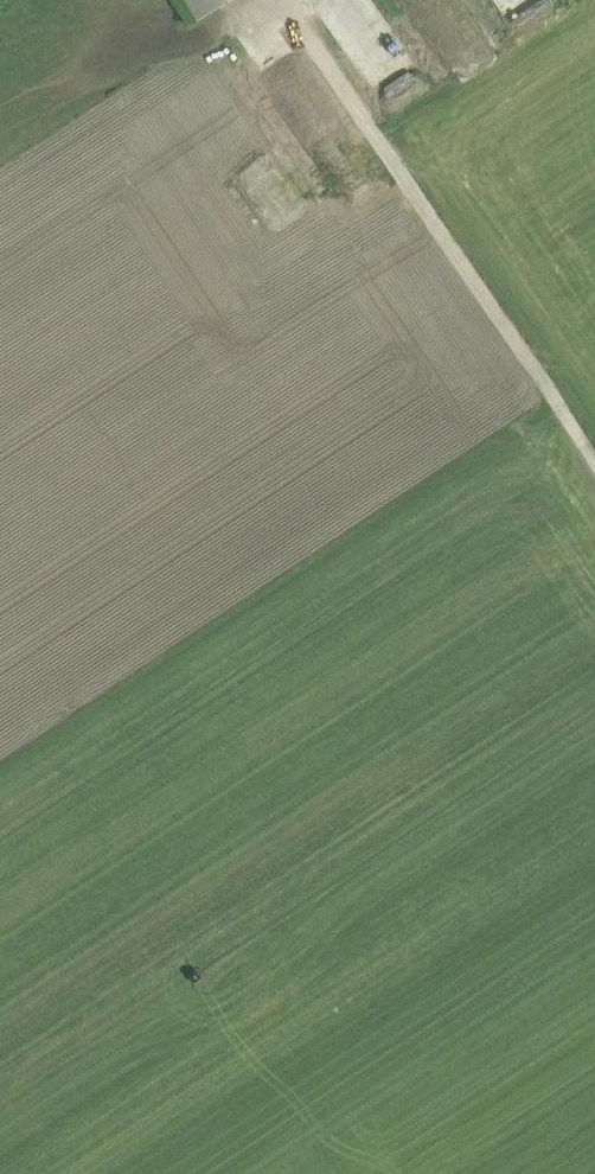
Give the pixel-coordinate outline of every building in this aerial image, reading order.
[(199,18),(226,0),(188,0),(199,18)]
